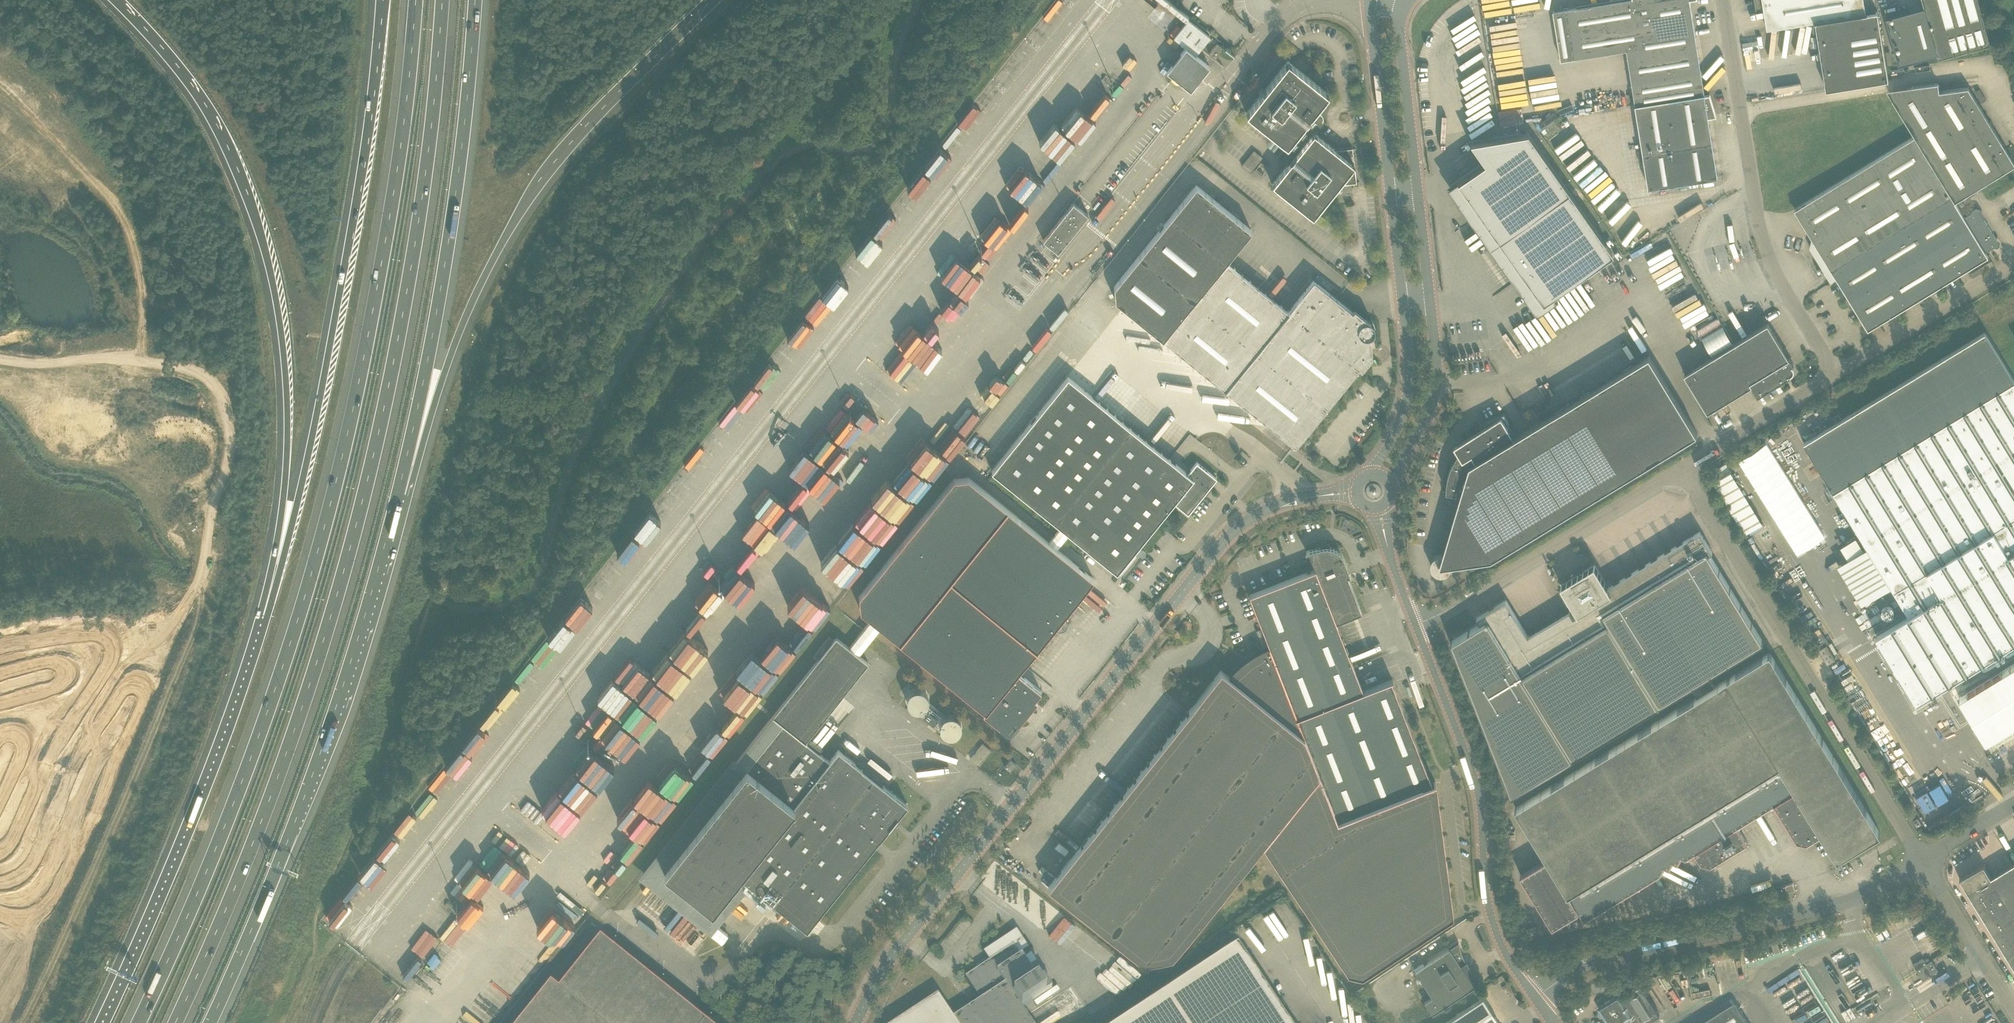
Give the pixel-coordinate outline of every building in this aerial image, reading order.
[(1553,10),(1561,58),(1575,56),(1575,57),(1627,49),(1635,104),(1648,186),(1718,175),(1709,116),(1716,115),(1710,94),(1705,95),(1690,0),(1615,0),(1553,10)] [(1756,9),(1757,9),(1756,8),(1764,7),(1767,28),(1816,21),(1827,89),(1889,79),(1878,11),(1866,13),(1864,0),(1755,0),(1756,9)] [(1924,7),(1887,17),(1899,64),(1937,53),(1939,58),(1991,44),(1979,0),(1922,0),(1924,7)] [(1190,89),(1209,66),(1195,54),(1210,36),(1188,19),(1173,37),(1185,46),(1166,70),(1173,76),(1190,89)] [(1215,58),(1224,48),(1217,42),(1209,53),(1215,58)] [(1324,90),(1288,61),(1246,113),(1286,144),(1313,113),(1328,93),(1324,90)] [(1816,244),(1810,247),(1820,264),(1821,264),(1831,279),(1836,276),(1837,278),(1868,329),(1988,256),(1986,252),(1997,245),(1998,241),(1981,213),(1974,211),(1964,217),(1955,201),(2013,165),(2013,162),(1968,87),(1939,91),(1938,82),(1912,86),(1889,92),(1915,136),(1795,209),(1816,244)] [(1484,162),(1467,174),(1466,172),(1446,186),(1532,308),(1611,253),(1527,132),(1469,141),(1484,162)] [(1335,149),(1315,133),(1288,164),(1272,184),(1313,217),(1339,184),(1356,182),(1352,147),(1335,149)] [(1263,157),(1255,149),(1242,164),(1250,171),(1263,157)] [(1268,166),(1261,161),(1254,169),(1261,175),(1268,166)] [(1366,320),(1364,320),(1314,280),(1288,311),(1226,260),(1251,229),(1196,185),(1115,286),(1116,301),(1295,446),(1369,355),(1367,337),(1368,337),(1369,337),(1370,336),(1371,335),(1372,335),(1373,334),(1373,333),(1374,332),(1374,331),(1374,330),(1374,329),(1374,328),(1374,327),(1374,325),(1373,324),(1372,322),(1370,321),(1369,321),(1367,320),(1366,320)] [(1058,252),(1088,214),(1073,202),(1043,240),(1058,252)] [(897,379),(911,359),(919,364),(926,355),(918,349),(927,337),(898,316),(870,357),(872,358),(868,364),(888,378),(891,375),(897,379)] [(1794,367),(1794,366),(1793,365),(1794,364),(1789,357),(1768,322),(1685,373),(1708,411),(1751,385),(1758,396),(1782,381),(1783,381),(1782,379),(1792,374),(1792,373),(1793,372),(1794,372),(1794,371),(1794,370),(1794,369),(1794,368),(1794,367)] [(1909,614),(1875,635),(1916,702),(2013,642),(2013,379),(1985,331),(1803,442),(1849,516),(1909,614)] [(1447,485),(1447,492),(1458,493),(1459,492),(1462,493),(1444,552),(1453,555),(1454,564),(1492,558),(1697,433),(1649,355),(1514,437),(1507,425),(1509,424),(1504,414),(1501,415),(1497,416),(1495,417),(1492,418),(1489,420),(1487,421),(1484,423),(1487,427),(1465,441),(1468,446),(1463,449),(1463,450),(1463,451),(1462,452),(1461,452),(1461,453),(1460,453),(1458,454),(1456,458),(1453,465),(1450,471),(1448,478),(1447,485)] [(1176,529),(1217,478),(1197,462),(1188,473),(1068,376),(992,470),(1117,572),(1161,517),(1176,529)] [(1717,475),(1713,477),(1744,536),(1762,526),(1729,462),(1714,470),(1717,475)] [(1009,733),(1010,733),(1011,732),(1012,732),(1013,731),(1019,723),(1016,721),(1041,691),(1018,672),(1036,649),(1038,650),(1037,648),(1056,625),(1057,625),(1058,626),(1060,626),(1061,626),(1063,625),(1064,625),(1065,624),(1065,623),(1066,622),(1066,621),(1067,621),(1067,620),(1067,619),(1067,618),(1067,617),(1066,616),(1065,615),(1065,614),(1093,578),(968,477),(956,478),(860,595),(862,609),(1001,723),(998,726),(1006,732),(1007,732),(1008,733),(1009,733)] [(1570,610),(1535,631),(1528,635),(1506,599),(1477,617),(1480,623),(1451,641),(1512,795),(1691,686),(1696,694),(1713,683),(1708,675),(1764,641),(1710,553),(1713,551),(1700,531),(1608,587),(1595,565),(1561,585),(1578,613),(1574,616),(1570,610)] [(1253,655),(1250,657),(1248,659),(1245,661),(1243,663),(1241,665),(1238,667),(1236,669),(1234,671),(1232,674),(1229,676),(1221,670),(1048,886),(1143,962),(1172,956),(1263,844),(1319,773),(1337,819),(1431,783),(1391,680),(1393,679),(1392,679),(1363,690),(1336,621),(1361,611),(1344,567),(1346,566),(1346,567),(1347,567),(1343,558),(1342,556),(1341,555),(1340,553),(1339,552),(1337,550),(1334,548),(1332,547),(1329,547),(1328,544),(1320,548),(1307,551),(1307,552),(1308,551),(1315,569),(1249,594),(1270,647),(1267,648),(1261,651),(1258,652),(1256,654),(1253,655)] [(736,567),(745,571),(753,551),(745,547),(736,567)] [(723,558),(716,565),(726,576),(717,585),(723,591),(739,575),(723,558)] [(1823,632),(1813,637),(1816,642),(1826,637),(1823,632)] [(829,760),(805,741),(868,661),(836,636),(645,876),(692,913),(693,919),(711,933),(750,884),(807,929),(880,839),(889,827),(897,816),(898,816),(907,804),(838,749),(829,760)] [(1826,637),(1815,643),(1818,648),(1829,642),(1826,637)] [(1818,649),(1828,664),(1836,659),(1827,644),(1818,649)] [(1697,696),(1515,807),(1547,858),(1520,874),(1553,927),(1590,904),(1595,913),(1661,873),(1665,865),(1669,867),(1673,860),(1678,863),(1682,855),(1686,858),(1695,852),(1702,863),(1711,866),(1748,843),(1737,826),(1774,803),(1796,839),(1797,840),(1799,841),(1799,844),(1804,845),(1804,842),(1807,843),(1822,834),(1837,859),(1881,832),(1770,651),(1715,685),(1713,683),(1696,694),(1697,696)] [(630,657),(623,665),(641,681),(631,692),(650,709),(656,702),(658,704),(669,693),(630,657)] [(1959,697),(1985,740),(2013,722),(2013,663),(1986,680),(1960,696),(1959,697)] [(506,687),(497,702),(505,707),(514,692),(506,687)] [(618,718),(634,699),(620,687),(587,725),(605,740),(621,721),(618,718)] [(905,706),(917,707),(917,704),(925,704),(926,689),(907,688),(905,706)] [(702,711),(718,724),(733,705),(717,693),(702,711)] [(701,713),(685,731),(700,744),(716,727),(701,713)] [(1010,770),(1016,764),(1016,763),(1010,759),(1004,766),(1010,770)] [(1263,844),(1347,971),(1362,975),(1453,915),(1435,781),(1431,783),(1337,819),(1319,773),(1263,844)] [(1918,817),(1913,820),(1917,826),(1922,823),(1918,817)] [(490,839),(501,844),(505,834),(494,829),(490,839)] [(495,845),(479,863),(490,874),(507,856),(495,845)] [(359,873),(369,879),(381,861),(371,855),(359,873)] [(452,877),(479,899),(494,880),(467,859),(452,877)] [(1984,864),(1983,864),(1960,878),(2013,966),(2013,863),(1991,877),(1984,864)] [(1787,891),(1788,891),(1795,889),(1793,882),(1785,885),(1787,891)] [(454,909),(462,920),(479,907),(468,893),(461,898),(464,902),(454,909)] [(965,978),(981,1002),(953,1021),(955,1022),(1030,1022),(1022,1011),(1052,991),(1044,979),(1038,983),(1020,956),(1029,950),(1017,931),(983,954),(989,963),(965,978)] [(526,943),(521,939),(517,945),(529,955),(536,946),(528,940),(526,943)] [(1424,1000),(1428,1006),(1427,1006),(1432,1014),(1474,986),(1461,966),(1466,964),(1467,964),(1465,961),(1464,958),(1463,955),(1462,952),(1461,949),(1460,946),(1459,943),(1458,940),(1457,940),(1458,942),(1414,970),(1431,995),(1424,1000)] [(380,958),(395,973),(412,957),(397,941),(380,958)] [(600,942),(559,994),(551,987),(523,1022),(702,1022),(600,942)] [(1239,949),(1125,1022),(1287,1022),(1239,949)] [(517,952),(503,970),(523,985),(537,967),(517,952)] [(1922,979),(1938,969),(1931,959),(1926,962),(1922,957),(1912,963),(1922,979)] [(1620,998),(1614,996),(1601,1004),(1602,1005),(1600,1011),(1603,1017),(1603,1018),(1605,1018),(1608,1022),(1619,1022),(1624,1020),(1632,1014),(1632,1015),(1637,1022),(1644,1022),(1660,1013),(1641,984),(1619,996),(1620,998)] [(1482,998),(1444,1022),(1499,1022),(1482,998)] [(1737,1011),(1718,1022),(1745,1022),(1737,1011)]
